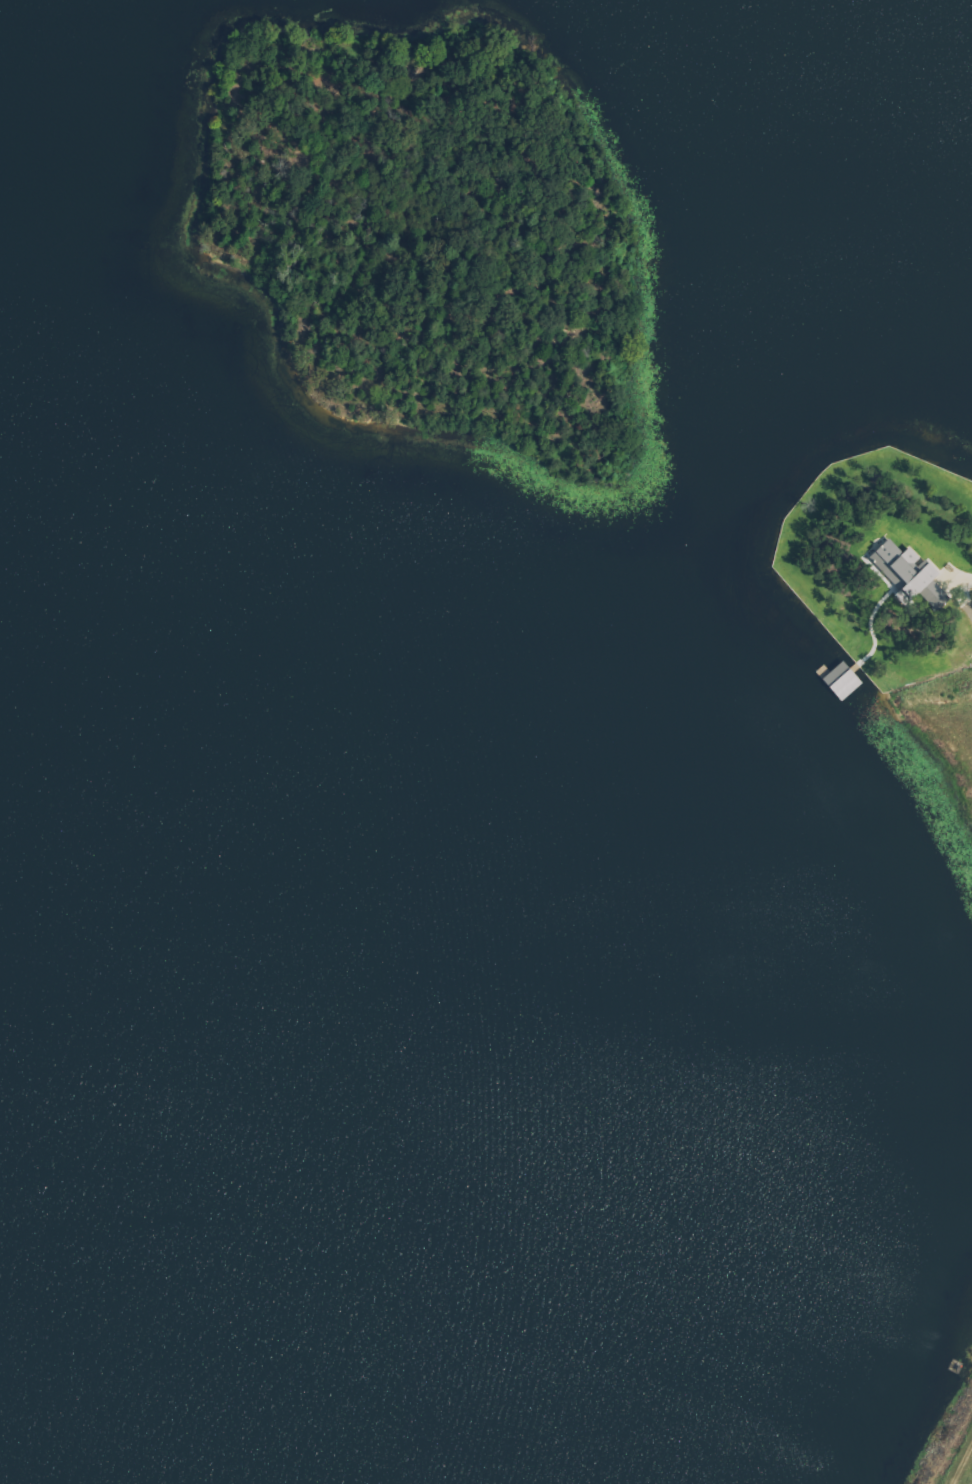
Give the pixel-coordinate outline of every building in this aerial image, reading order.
[(913,593),(930,608),(942,594),(928,582),(935,574),(919,560),(918,561),(903,547),(898,553),(883,539),(864,560),(895,588),(887,596),(900,608),(913,593)] [(837,703),(859,683),(840,661),(817,681),(837,703)]
